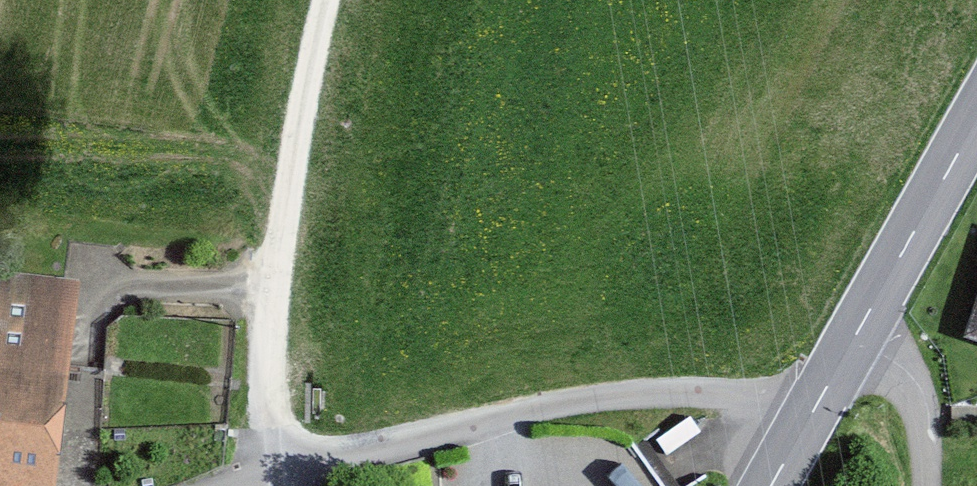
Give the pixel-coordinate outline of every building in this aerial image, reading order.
[(50,399),(64,284),(0,276),(0,392),(50,399)] [(50,399),(0,392),(0,469),(41,474),(50,399)]
